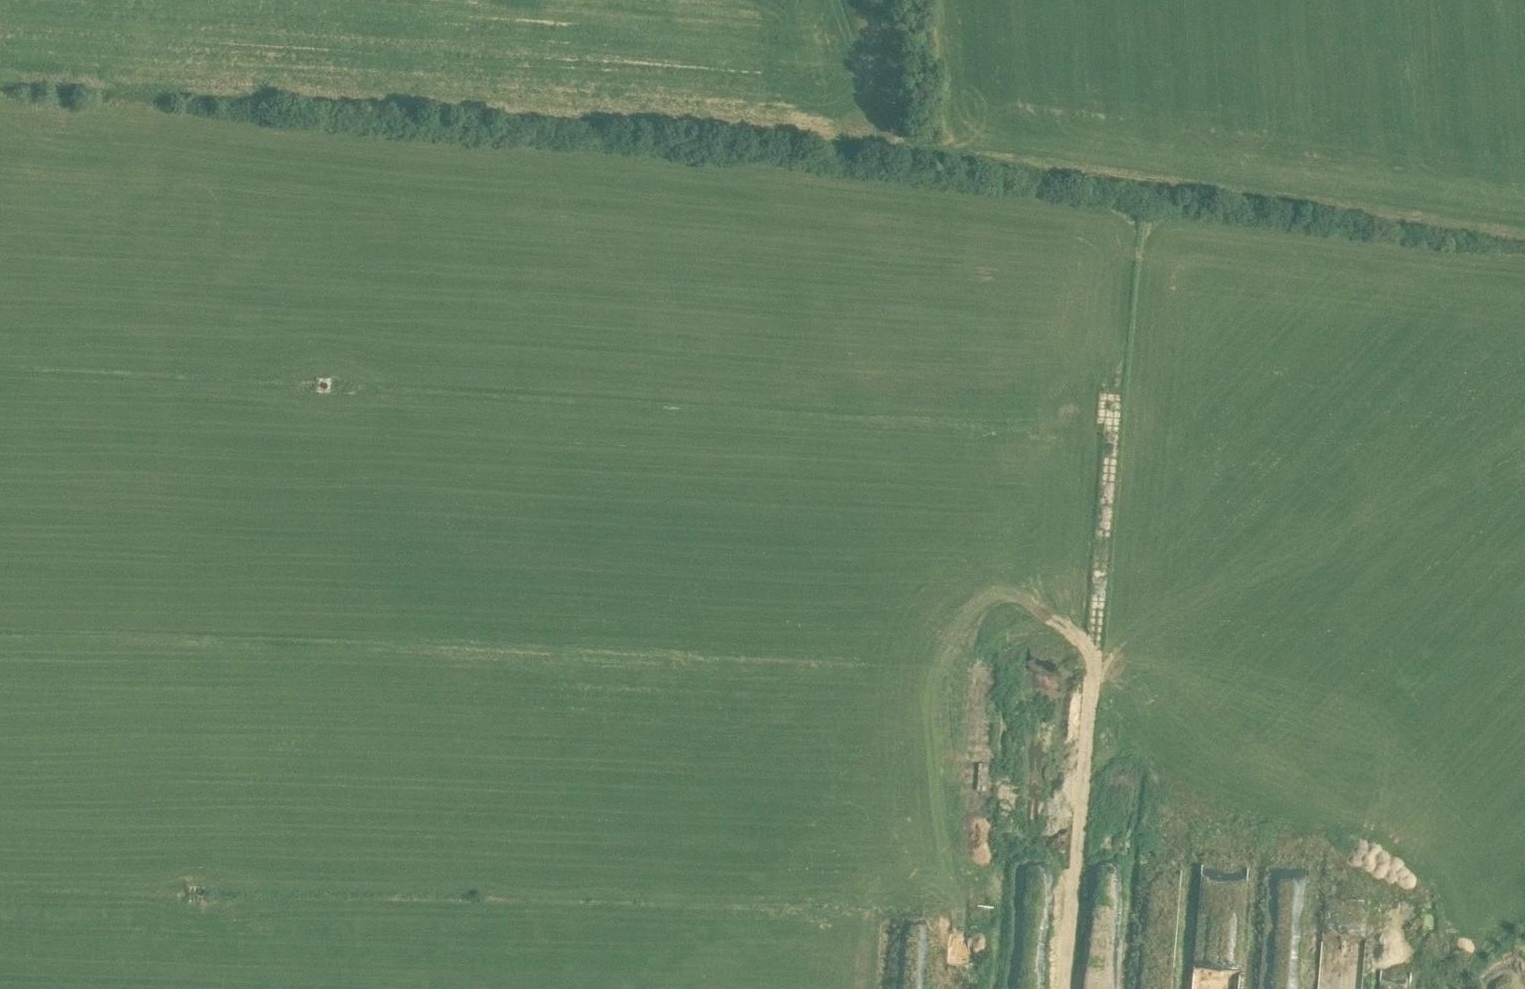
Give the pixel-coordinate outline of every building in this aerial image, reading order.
[(1330,897),(1329,920),(1346,921),(1346,935),(1362,936),(1364,898),(1330,897)]
